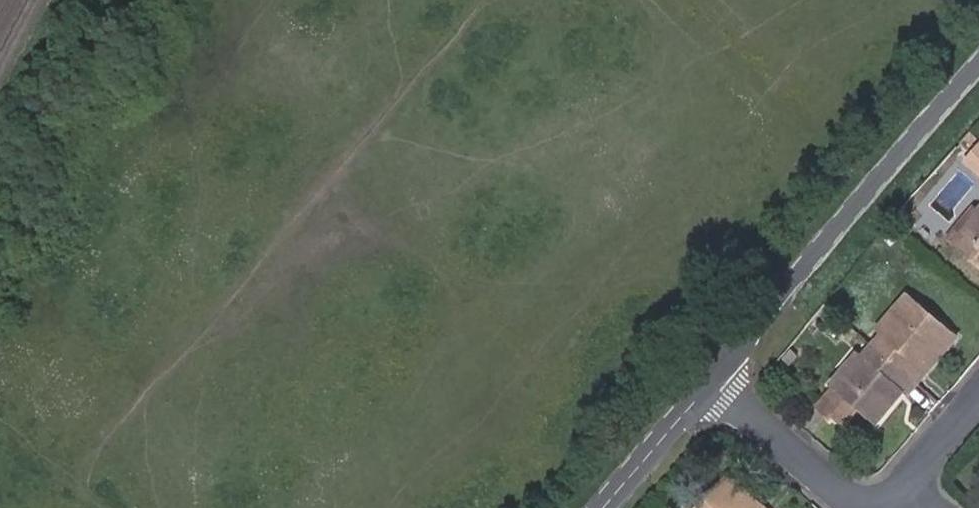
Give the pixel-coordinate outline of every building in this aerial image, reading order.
[(967,161),(978,171),(978,147),(967,161)] [(971,221),(978,228),(978,211),(971,221)] [(978,228),(971,221),(946,251),(954,258),(978,228)] [(954,258),(978,279),(978,228),(954,258)] [(865,361),(911,400),(922,385),(914,379),(925,366),(933,357),(941,363),(950,353),(900,311),(885,329),(889,333),(876,348),(865,361)] [(872,344),(876,348),(889,333),(885,329),(872,344)] [(933,357),(925,366),(933,373),(941,363),(933,357)] [(852,377),(839,392),(835,388),(807,421),(822,433),(824,431),(836,440),(851,423),(867,437),(890,410),(897,415),(911,400),(865,361),(852,377)] [(847,373),(835,388),(839,392),(852,377),(847,373)] [(731,503),(735,497),(717,482),(695,507),(738,507),(731,503)]
